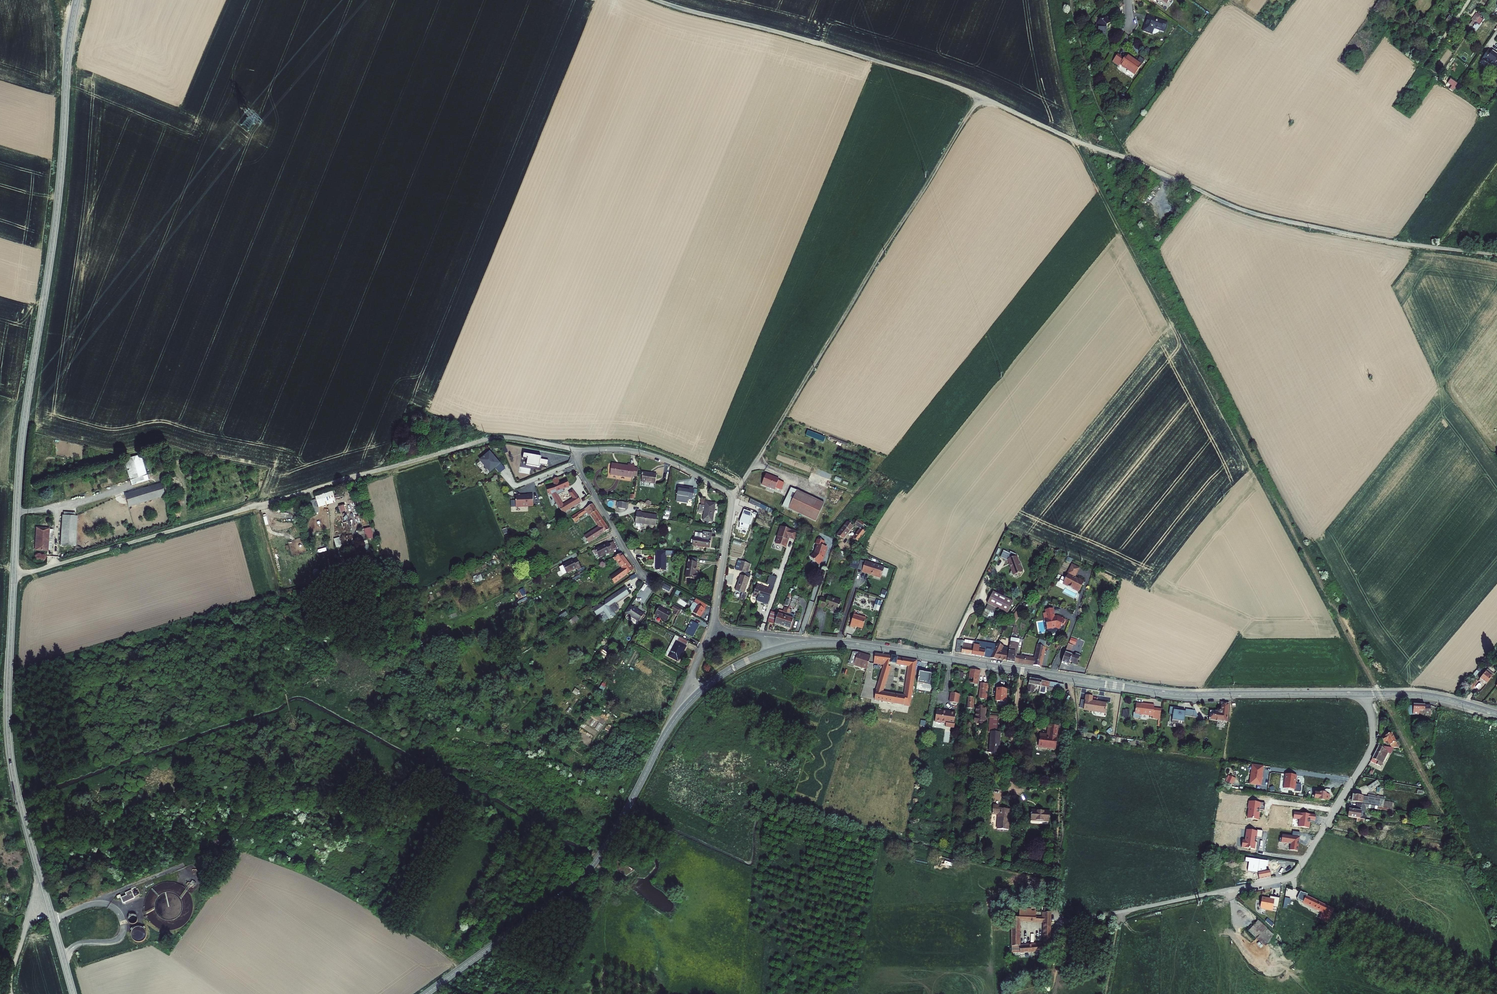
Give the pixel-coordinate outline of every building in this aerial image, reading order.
[(1467,9),(1472,12),(1478,3),(1473,0),(1467,9)] [(1475,23),(1480,16),(1477,14),(1476,13),(1471,20),(1472,21),(1475,23)] [(1098,29),(1098,35),(1106,35),(1106,27),(1112,21),(1108,16),(1102,22),(1100,21),(1095,26),(1098,29)] [(1145,24),(1143,31),(1152,34),(1154,35),(1158,33),(1159,30),(1164,32),(1167,23),(1148,16),(1147,21),(1148,21),(1147,24),(1145,24)] [(1481,61),(1492,68),(1496,62),(1496,56),(1488,50),(1481,61)] [(1117,54),(1112,62),(1119,66),(1120,65),(1135,75),(1144,61),(1139,58),(1137,62),(1126,55),(1124,59),(1117,54)] [(808,431),(807,436),(825,441),(826,435),(808,431)] [(490,453),(480,461),(490,472),(495,468),(500,464),(495,458),(490,453)] [(546,465),(547,460),(539,459),(539,456),(538,456),(539,455),(524,453),(523,459),(528,460),(527,466),(538,468),(539,464),(546,465)] [(140,455),(123,459),(132,486),(149,481),(140,455)] [(495,458),(500,464),(495,468),(500,474),(506,469),(496,457),(495,458)] [(633,476),(638,476),(639,468),(633,468),(634,465),(628,465),(628,467),(612,465),(611,475),(632,478),(633,476)] [(643,476),(642,482),(656,484),(657,474),(643,473),(643,474),(642,474),(641,476),(643,476)] [(779,479),(766,474),(762,485),(775,490),(775,488),(781,490),(784,483),(778,481),(779,479)] [(558,478),(553,480),(555,485),(546,487),(548,495),(552,494),(555,499),(554,500),(557,504),(562,513),(581,501),(573,490),(569,493),(573,499),(563,505),(557,495),(564,492),(563,489),(569,486),(567,480),(559,483),(558,478)] [(159,485),(122,496),(125,509),(163,497),(159,485)] [(678,487),(676,502),(687,503),(687,499),(692,500),(693,488),(678,487)] [(824,504),(792,488),(783,506),(816,522),(824,504)] [(330,489),(313,495),(316,505),(333,500),(330,489)] [(533,507),(533,494),(527,495),(527,496),(521,496),(521,495),(517,495),(517,496),(516,496),(516,507),(533,507)] [(703,521),(712,522),(715,504),(706,503),(706,499),(702,498),(701,505),(700,505),(699,510),(705,511),(703,521)] [(761,504),(750,499),(749,503),(759,508),(761,504)] [(674,503),(674,514),(684,514),(684,504),(674,503)] [(596,511),(595,509),(589,511),(587,508),(584,509),(586,513),(589,516),(591,514),(596,511)] [(575,522),(580,519),(579,517),(586,513),(584,509),(572,518),(575,522)] [(609,529),(596,511),(591,514),(600,528),(585,537),(588,543),(609,529)] [(743,513),(740,523),(749,526),(752,517),(753,513),(747,511),(746,515),(743,513)] [(636,513),(635,523),(655,525),(656,515),(636,513)] [(60,518),(60,548),(75,549),(75,518),(60,518)] [(869,528),(858,520),(854,525),(860,529),(853,538),(858,542),(869,528)] [(853,526),(848,522),(837,536),(843,539),(853,526)] [(778,537),(776,544),(786,548),(790,539),(795,541),(798,532),(781,527),(777,537),(778,537)] [(33,530),(31,552),(49,553),(50,531),(33,530)] [(693,545),(709,547),(712,533),(703,532),(703,534),(695,532),(694,538),(694,540),(693,540),(692,543),(693,543),(693,545)] [(340,537),(334,539),(336,548),(342,546),(340,537)] [(825,542),(818,539),(816,544),(817,544),(814,553),(811,557),(819,565),(824,558),(826,550),(825,550),(826,547),(823,546),(825,542)] [(614,542),(609,544),(613,551),(613,552),(615,551),(615,552),(618,551),(614,542)] [(606,545),(605,545),(595,550),(599,558),(609,553),(612,551),(613,551),(609,544),(609,543),(606,545)] [(674,551),(657,551),(656,570),(666,571),(666,556),(674,557),(674,551)] [(845,553),(839,551),(836,558),(842,560),(845,553)] [(1016,556),(1016,555),(1010,552),(1009,553),(1003,551),(1000,557),(1008,561),(1010,562),(1011,561),(1012,562),(1010,566),(1013,568),(1011,571),(1010,574),(1017,577),(1018,574),(1023,572),(1021,567),(1022,566),(1021,563),(1020,564),(1017,556),(1016,556)] [(615,558),(616,559),(624,569),(611,578),(615,583),(633,570),(621,554),(615,558)] [(688,561),(686,578),(696,580),(697,575),(695,574),(698,559),(690,558),(690,562),(688,561)] [(580,567),(577,559),(573,561),(560,567),(563,575),(577,568),(580,567)] [(851,567),(857,569),(860,561),(853,559),(851,567)] [(740,575),(735,589),(744,592),(751,575),(746,573),(750,564),(741,560),(737,570),(744,572),(742,576),(740,575)] [(888,569),(865,562),(862,571),(873,574),(873,575),(881,578),(882,576),(886,577),(888,569)] [(1075,577),(1079,568),(1072,565),(1067,574),(1068,574),(1066,578),(1062,576),(1060,581),(1063,583),(1063,584),(1079,592),(1084,581),(1075,577)] [(482,574),(475,576),(476,582),(484,580),(482,574)] [(757,586),(753,597),(759,598),(757,602),(768,606),(777,578),(770,575),(767,584),(770,586),(769,589),(757,586)] [(662,588),(670,592),(673,587),(664,583),(662,588)] [(628,594),(625,589),(605,602),(608,606),(603,609),(601,605),(594,610),(597,615),(604,610),(610,619),(615,615),(613,612),(613,611),(614,612),(618,609),(615,603),(628,594)] [(1013,602),(993,592),(987,604),(988,604),(999,609),(1008,614),(1013,602)] [(790,607),(794,608),(796,604),(797,604),(799,597),(794,595),(790,607)] [(821,598),(819,607),(825,609),(825,607),(839,611),(842,602),(828,597),(827,600),(821,598)] [(707,606),(696,599),(689,611),(700,617),(707,606)] [(996,614),(999,609),(988,604),(986,609),(991,611),(996,614)] [(637,610),(638,608),(634,606),(633,607),(630,605),(625,613),(639,622),(644,614),(637,610)] [(659,607),(655,615),(667,622),(671,613),(659,607)] [(674,614),(677,617),(680,611),(673,607),(671,609),(675,612),(674,614)] [(771,612),(768,622),(782,627),(788,609),(786,608),(786,610),(785,609),(784,612),(779,610),(778,614),(771,612)] [(1052,608),(1044,610),(1045,613),(1043,613),(1042,614),(1043,621),(1044,621),(1046,629),(1055,627),(1058,629),(1060,625),(1061,626),(1063,625),(1064,622),(1064,619),(1057,616),(1055,618),(1053,616),(1052,608)] [(782,627),(790,630),(795,615),(790,614),(791,611),(790,611),(790,610),(788,609),(782,627)] [(987,618),(991,611),(986,609),(985,611),(983,616),(987,618)] [(996,614),(991,611),(987,618),(992,621),(996,614)] [(1013,624),(1019,615),(1018,615),(1020,613),(1017,611),(1010,622),(1013,624)] [(850,625),(850,627),(854,628),(855,626),(863,629),(866,619),(854,614),(850,625)] [(685,634),(693,637),(697,629),(696,629),(698,625),(692,621),(685,634)] [(986,645),(986,643),(986,642),(981,641),(982,638),(980,637),(983,632),(981,631),(976,641),(975,643),(986,645)] [(682,655),(688,642),(679,637),(675,645),(671,643),(666,655),(678,661),(681,654),(682,655)] [(1007,661),(1015,662),(1016,655),(1017,656),(1020,640),(1011,638),(1011,639),(1010,643),(1009,649),(1007,661)] [(976,641),(965,640),(964,641),(958,640),(956,653),(972,655),(974,646),(975,643),(976,641)] [(984,657),(986,645),(975,643),(974,646),(972,655),(984,657)] [(986,645),(984,657),(991,658),(997,645),(986,643),(986,645)] [(998,644),(997,645),(991,658),(1007,661),(1009,649),(998,644)] [(1073,646),(1068,644),(1062,663),(1069,665),(1070,662),(1072,663),(1072,664),(1077,666),(1080,656),(1076,654),(1075,656),(1070,654),(1073,646)] [(1034,659),(1020,656),(1019,663),(1040,667),(1045,647),(1044,647),(1038,645),(1034,659)] [(608,653),(603,650),(599,655),(604,658),(608,653)] [(854,665),(862,668),(865,659),(856,658),(856,660),(853,659),(855,652),(853,652),(849,664),(854,665)] [(867,669),(871,657),(858,652),(855,652),(853,659),(856,660),(856,658),(865,659),(862,668),(867,669)] [(891,663),(892,657),(875,654),(873,663),(884,665),(876,691),(874,700),(883,701),(885,693),(882,692),(890,667),(888,666),(889,663),(891,663)] [(898,658),(896,664),(910,667),(905,696),(904,705),(909,706),(912,691),(917,661),(898,658)] [(968,683),(978,685),(979,674),(976,674),(977,671),(970,669),(968,683)] [(1488,669),(1479,678),(1484,683),(1492,673),(1488,669)] [(1468,682),(1461,691),(1466,694),(1475,682),(1472,679),(1478,672),(1476,670),(1467,681),(1468,682)] [(919,672),(917,684),(924,686),(924,684),(930,685),(931,675),(926,674),(925,676),(923,675),(924,672),(919,672)] [(1057,692),(1057,688),(1058,683),(1029,679),(1027,692),(1033,693),(1034,685),(1040,686),(1040,689),(1046,690),(1046,687),(1049,688),(1048,691),(1057,692)] [(600,695),(608,684),(604,681),(597,692),(600,695)] [(987,699),(989,684),(981,683),(979,699),(987,699)] [(997,688),(996,701),(1005,702),(1007,689),(997,688)] [(901,695),(890,693),(888,702),(899,704),(901,695)] [(959,694),(951,693),(950,702),(958,703),(959,694)] [(1092,701),(1093,696),(1086,695),(1085,700),(1084,708),(1084,710),(1105,713),(1106,704),(1099,703),(1099,702),(1092,701)] [(1154,708),(1154,705),(1150,704),(1150,705),(1136,704),(1135,713),(1134,713),(1133,717),(1135,719),(1138,719),(1139,718),(1140,714),(1153,716),(1152,718),(1159,719),(1160,719),(1161,709),(1154,708)] [(1229,704),(1221,704),(1221,710),(1219,709),(1218,710),(1218,711),(1218,712),(1212,711),(1210,721),(1227,723),(1229,704)] [(1424,705),(1413,705),(1413,706),(1408,706),(1408,710),(1408,715),(1418,715),(1424,716),(1424,715),(1430,716),(1431,712),(1429,711),(1431,706),(1424,705)] [(1179,708),(1170,707),(1169,714),(1173,715),(1172,723),(1184,725),(1185,716),(1186,712),(1179,711),(1179,708)] [(977,708),(976,722),(981,722),(981,724),(985,724),(987,709),(977,708)] [(946,726),(954,728),(955,722),(954,722),(956,713),(946,712),(942,712),(942,711),(942,710),(938,709),(937,710),(935,721),(946,723),(946,726)] [(997,718),(990,718),(989,732),(991,732),(989,752),(998,753),(1000,733),(996,733),(997,718)] [(1040,736),(1039,747),(1055,749),(1058,727),(1050,726),(1049,737),(1040,736)] [(1041,733),(1040,736),(1049,737),(1050,726),(1048,726),(1047,734),(1041,733)] [(1389,732),(1378,738),(1381,743),(1385,740),(1388,748),(1398,748),(1389,732)] [(1375,746),(1368,762),(1379,767),(1387,749),(1386,747),(1375,746)] [(1234,784),(1236,777),(1229,775),(1226,781),(1234,784)] [(1374,780),(1366,787),(1368,791),(1377,784),(1374,780)] [(1352,797),(1351,803),(1378,807),(1378,808),(1392,810),(1393,805),(1382,803),(1383,800),(1373,799),(1373,800),(1352,797)] [(998,814),(997,829),(1007,829),(1008,808),(998,808),(998,805),(991,805),(991,814),(998,814)] [(1378,808),(1356,805),(1355,812),(1348,811),(1346,819),(1355,820),(1355,824),(1362,824),(1362,821),(1365,821),(1365,823),(1369,824),(1369,818),(1359,816),(1359,813),(1363,814),(1364,810),(1377,812),(1378,808)] [(1028,810),(1027,821),(1047,822),(1048,811),(1028,810)] [(1389,833),(1387,843),(1406,846),(1408,832),(1396,830),(1396,834),(1389,833)] [(1256,858),(1252,858),(1254,872),(1257,871),(1258,878),(1271,875),(1269,864),(1258,866),(1256,858)] [(629,875),(630,875),(635,871),(636,871),(636,870),(636,869),(619,861),(618,861),(618,862),(617,862),(617,868),(618,869),(618,871),(623,873),(623,874),(624,874),(625,874),(626,875),(628,876),(629,875)] [(134,898),(131,890),(125,893),(126,895),(121,898),(123,903),(134,898)] [(1298,894),(1295,900),(1322,913),(1325,907),(1307,897),(1302,894),(1302,896),(1298,894)] [(1041,906),(1041,915),(1034,915),(1035,908),(1018,908),(1018,915),(1010,916),(1009,952),(1027,951),(1028,955),(1034,955),(1034,950),(1049,949),(1050,907),(1041,906)] [(135,915),(133,915),(132,915),(130,916),(129,917),(128,919),(128,920),(129,922),(130,923),(131,924),(133,924),(135,924),(137,923),(138,921),(138,919),(137,917),(136,916),(135,915)] [(1266,945),(1275,935),(1260,920),(1258,923),(1259,924),(1256,928),(1259,930),(1257,931),(1258,933),(1257,934),(1259,936),(1258,937),(1266,945)]
